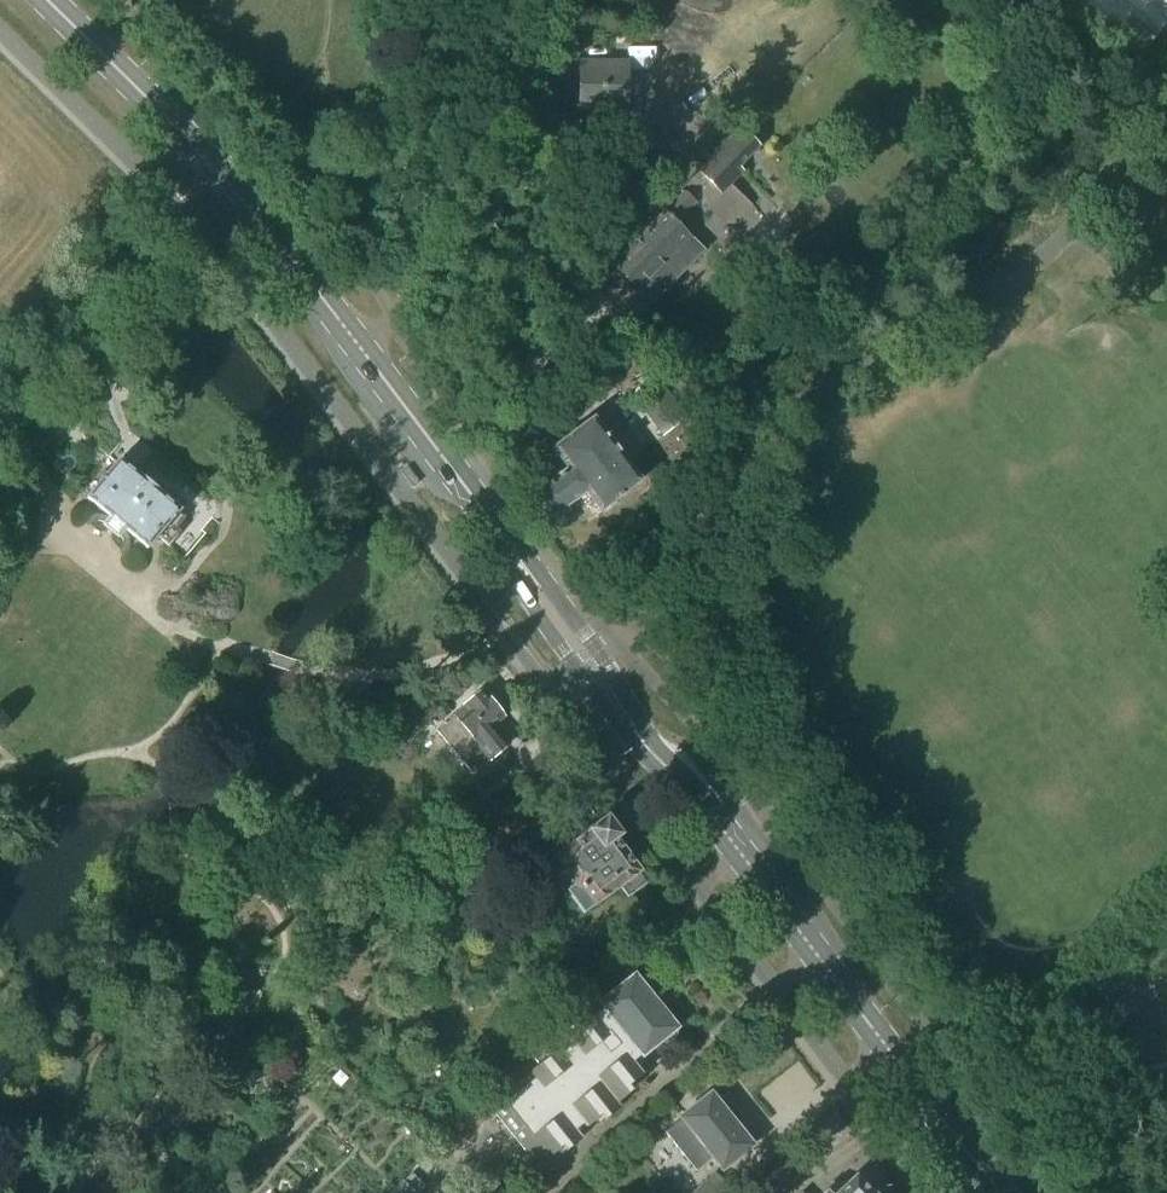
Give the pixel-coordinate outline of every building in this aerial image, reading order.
[(1166,27),(1166,0),(1077,0),(1137,58),(1166,27)] [(625,113),(625,67),(581,66),(581,112),(625,113)] [(706,103),(727,124),(757,93),(737,73),(706,103)] [(698,172),(721,196),(744,173),(740,168),(760,148),(741,129),(698,172)] [(652,304),(702,253),(674,226),(696,203),(684,193),(612,266),(638,292),(639,291),(652,304)] [(654,380),(631,398),(651,425),(674,407),(654,380)] [(590,521),(640,483),(593,421),(553,451),(567,471),(534,497),(551,520),(575,501),(590,521)] [(137,477),(118,461),(86,500),(108,518),(102,525),(119,539),(124,532),(146,550),(157,536),(168,546),(180,533),(189,522),(185,519),(177,512),(178,512),(158,495),(137,477)] [(491,735),(487,728),(503,716),(483,690),(435,726),(469,772),(488,758),(489,759),(506,746),(496,732),(491,735)] [(497,849),(505,843),(529,825),(518,810),(493,828),(494,829),(486,835),(497,849)] [(627,899),(645,885),(638,876),(641,874),(616,842),(621,839),(605,817),(584,833),(584,834),(551,860),(553,862),(544,869),(564,898),(568,895),(583,916),(592,908),(593,910),(620,890),(627,899)] [(677,1028),(635,976),(601,1003),(605,1008),(596,1015),(595,1013),(555,1045),(559,1050),(529,1074),(526,1070),(509,1083),(517,1093),(495,1111),(534,1159),(542,1152),(548,1159),(563,1147),(567,1151),(583,1138),(580,1134),(602,1116),(606,1121),(621,1108),(618,1103),(633,1091),(629,1086),(644,1074),(634,1062),(677,1028)] [(500,1089),(506,1097),(512,1092),(506,1085),(500,1089)] [(721,1172),(752,1148),(710,1095),(679,1119),(692,1135),(689,1137),(693,1142),(692,1144),(700,1154),(702,1153),(706,1158),(709,1156),(721,1172)] [(734,1192),(715,1172),(693,1192),(734,1192)] [(854,1176),(836,1192),(870,1192),(854,1176)] [(402,1181),(391,1192),(415,1192),(402,1181)]
